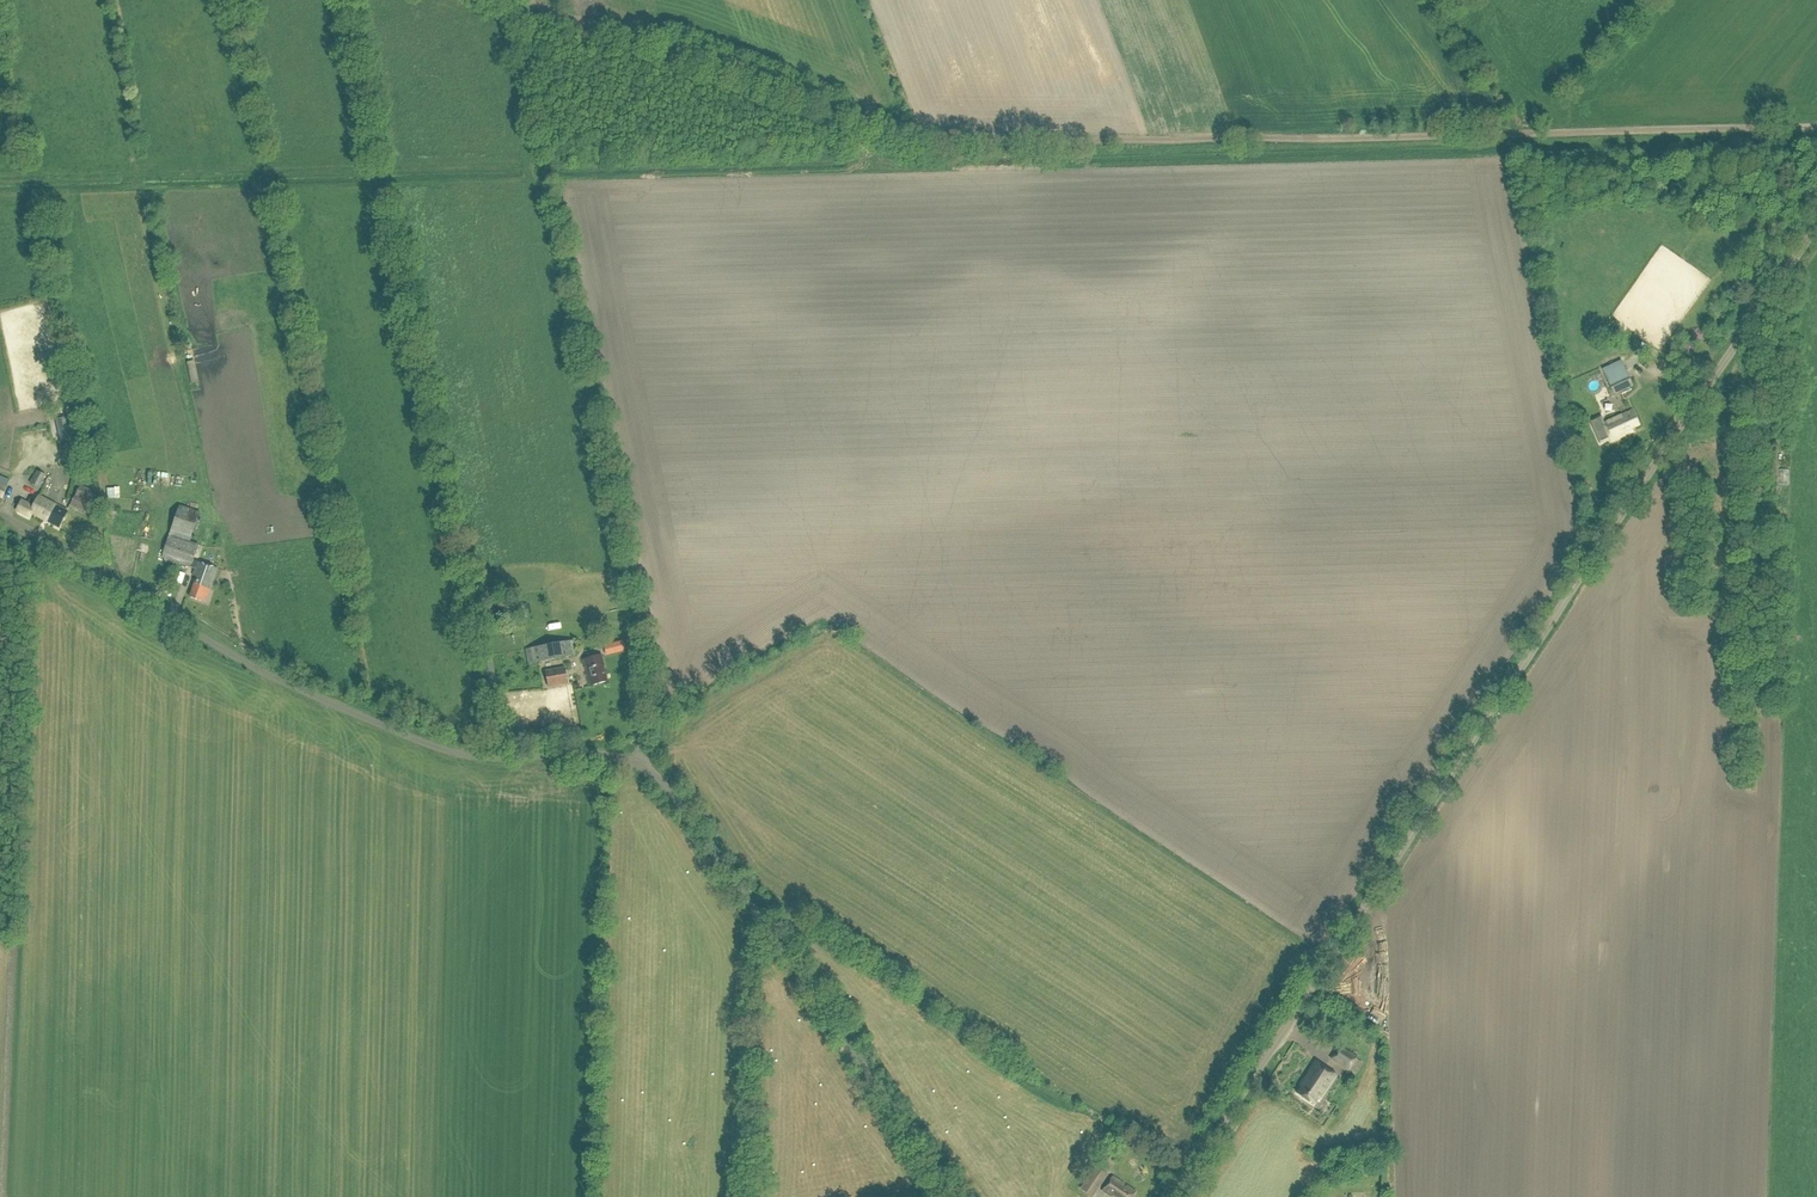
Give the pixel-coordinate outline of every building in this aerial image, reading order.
[(1622,362),(1604,370),(1615,394),(1633,386),(1622,362)] [(1612,442),(1632,432),(1634,432),(1633,429),(1640,425),(1633,411),(1604,424),(1612,442)] [(37,471),(30,484),(40,489),(40,488),(43,489),(47,483),(43,482),(46,476),(37,471)] [(179,488),(181,478),(169,476),(167,486),(179,488)] [(98,506),(91,503),(96,494),(81,485),(70,506),(92,517),(98,506)] [(121,500),(119,488),(111,490),(114,502),(121,500)] [(39,497),(37,501),(31,498),(28,504),(22,501),(17,511),(29,517),(31,514),(59,528),(67,511),(39,497)] [(210,590),(217,569),(193,561),(198,545),(190,542),(200,513),(179,506),(169,535),(162,558),(195,569),(193,576),(197,577),(190,597),(205,603),(209,590),(210,590)] [(573,641),(531,649),(534,663),(576,656),(573,641)] [(624,642),(604,647),(606,655),(626,650),(624,642)] [(591,686),(607,682),(603,666),(605,666),(602,655),(584,660),(591,686)] [(548,688),(568,684),(565,667),(545,671),(548,688)] [(1356,1058),(1339,1047),(1331,1058),(1348,1070),(1356,1058)] [(1319,1098),(1335,1074),(1316,1061),(1300,1085),(1302,1086),(1297,1093),(1313,1104),(1318,1097),(1319,1098)] [(1098,1196),(1127,1196),(1144,1172),(1124,1158),(1098,1196)]
